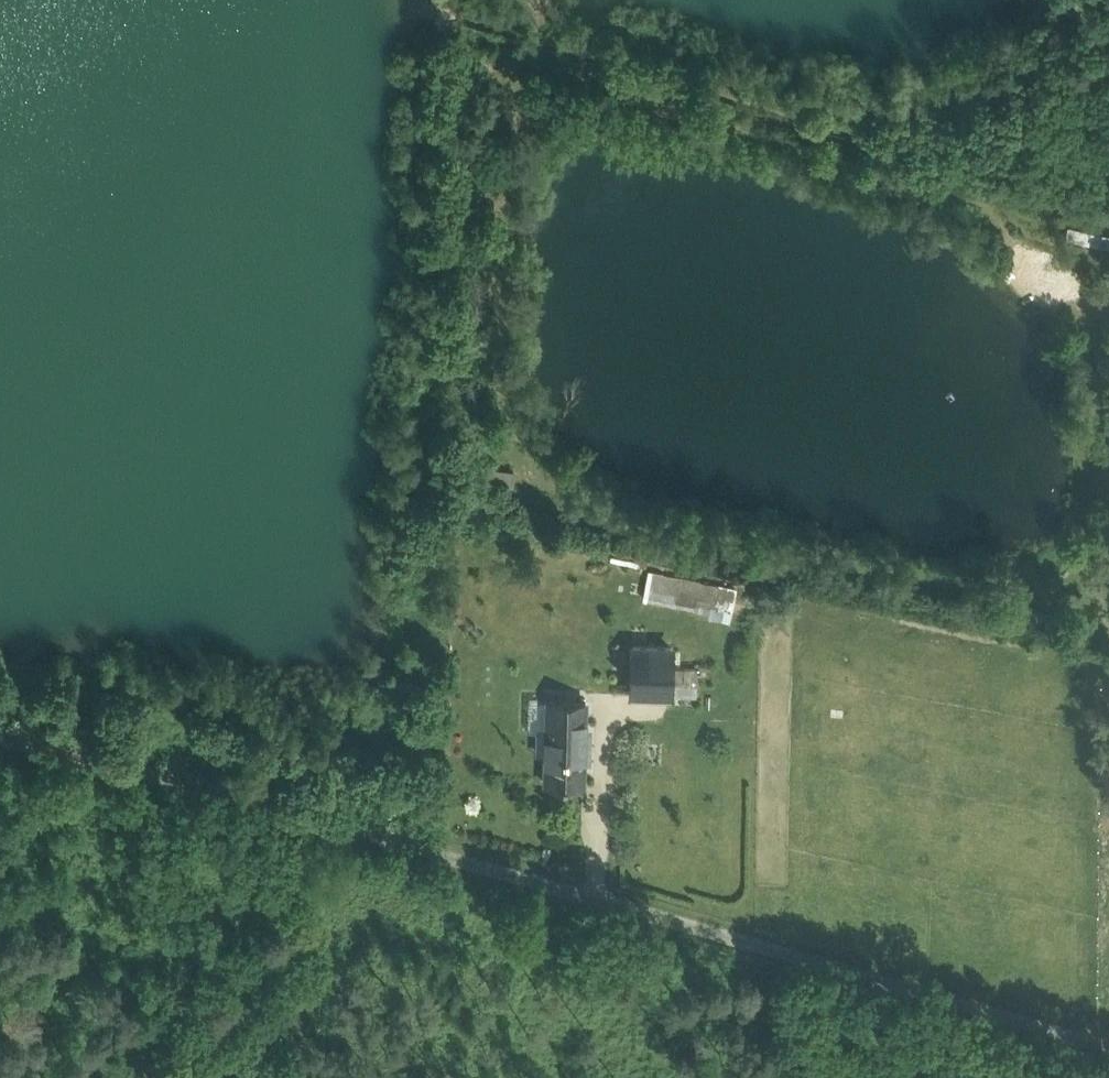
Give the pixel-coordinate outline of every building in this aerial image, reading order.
[(1108,243),(1108,230),(1076,221),(1073,233),(1108,243)] [(652,567),(647,587),(730,606),(735,586),(652,567)] [(671,646),(633,645),(631,693),(669,695),(670,667),(671,667),(671,646)] [(671,667),(670,667),(669,695),(696,696),(697,668),(671,667)] [(585,701),(548,700),(547,736),(584,737),(585,701)] [(584,737),(547,736),(546,784),(583,785),(584,737)]
